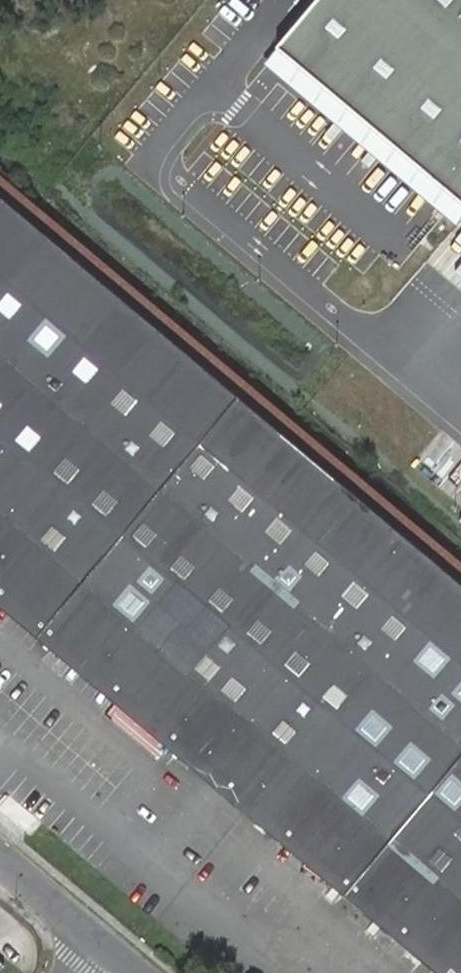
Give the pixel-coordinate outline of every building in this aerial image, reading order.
[(278,51),(460,203),(460,0),(321,0),(278,51)] [(0,199),(0,609),(433,972),(460,972),(460,586),(0,199)] [(441,430),(418,456),(460,493),(460,448),(441,430)]
